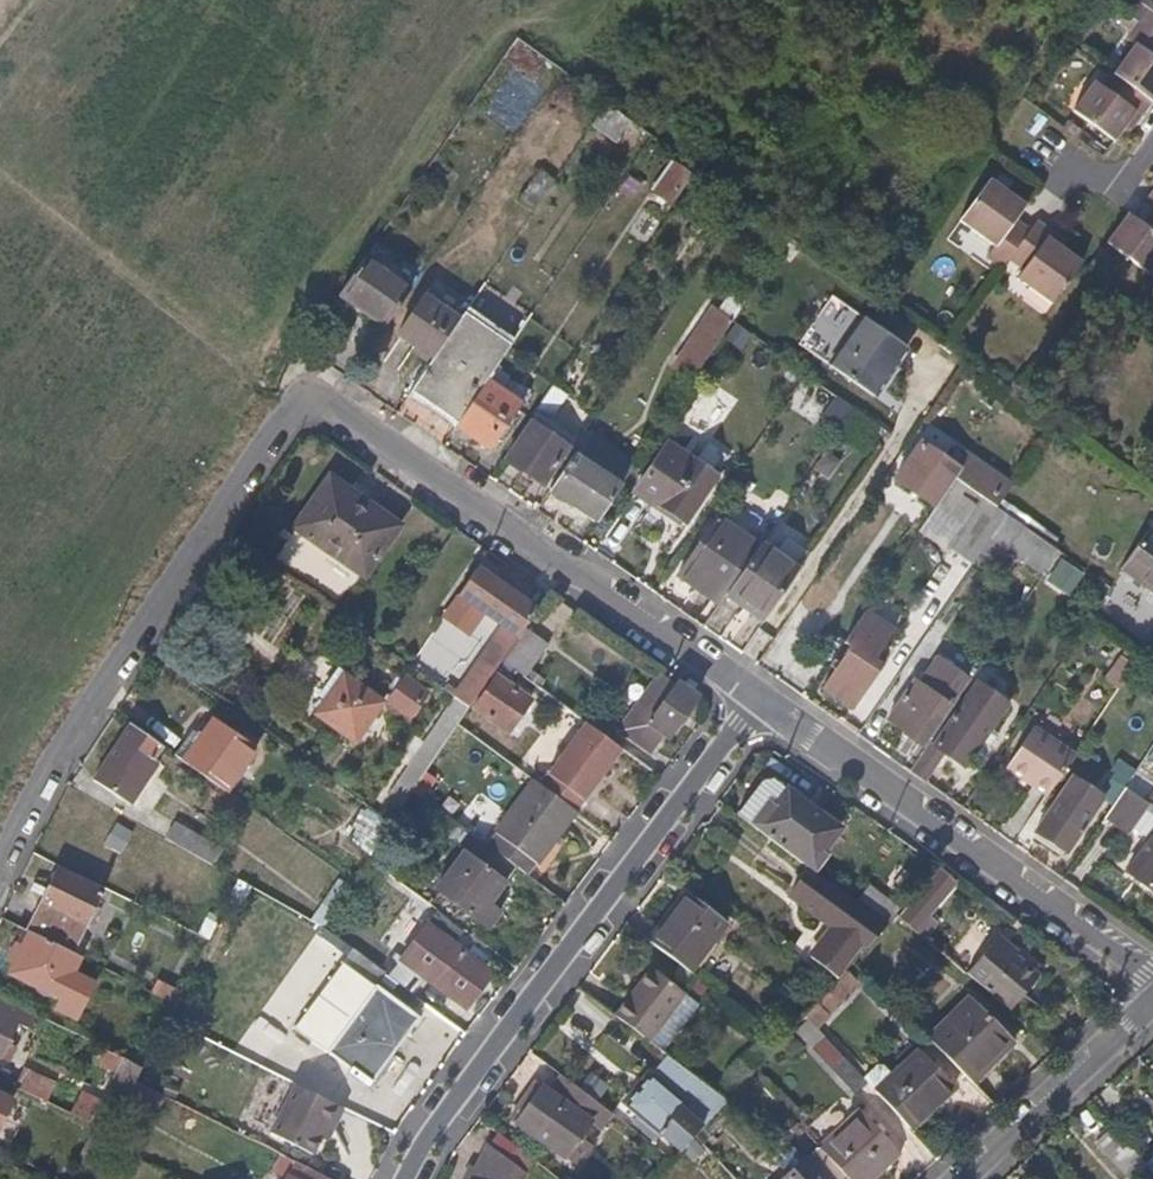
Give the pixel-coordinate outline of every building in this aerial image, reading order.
[(1142,3),(1131,17),(1137,22),(1152,34),(1152,0),(1144,0),(1142,3)] [(1137,22),(1125,37),(1135,44),(1121,63),(1113,73),(1121,79),(1150,100),(1152,95),(1152,34),(1137,22)] [(1123,125),(1133,112),(1138,116),(1140,114),(1150,100),(1121,79),(1109,95),(1095,85),(1073,114),(1092,128),(1111,142),(1123,125)] [(617,144),(632,121),(607,102),(592,127),(617,144)] [(1129,129),(1138,116),(1133,112),(1123,125),(1129,129)] [(672,202),(694,170),(678,159),(656,192),(672,202)] [(532,214),(553,183),(538,173),(518,204),(532,214)] [(1017,220),(1023,211),(1026,207),(990,181),(959,223),(994,248),(987,258),(1003,269),(1010,260),(1032,231),(1017,220)] [(1147,199),(1143,204),(1151,210),(1152,211),(1152,191),(1147,199)] [(1141,224),(1151,210),(1143,204),(1133,218),(1141,224)] [(1151,210),(1141,224),(1133,218),(1127,214),(1121,222),(1105,244),(1119,253),(1145,273),(1152,261),(1152,211),(1151,210)] [(1039,222),(1023,211),(1017,220),(1032,231),(1039,222)] [(1064,289),(1083,264),(1061,248),(1047,238),(1052,231),(1050,230),(1039,222),(1032,231),(1010,260),(1023,270),(1017,279),(1030,289),(1053,306),(1064,289)] [(1066,241),(1052,231),(1047,238),(1061,248),(1066,241)] [(389,325),(414,289),(368,257),(344,292),(389,325)] [(729,294),(720,311),(706,304),(672,369),(697,382),(740,299),(729,294)] [(434,359),(461,321),(425,297),(399,335),(434,359)] [(831,366),(863,319),(847,308),(827,338),(815,355),(831,366)] [(487,381),(495,370),(510,346),(482,326),(465,315),(461,321),(434,359),(412,391),(440,411),(458,423),(487,381)] [(885,378),(895,364),(906,349),(893,340),(873,326),(863,319),(831,366),(855,382),(873,395),(885,378)] [(529,393),(495,370),(487,381),(522,405),(529,393)] [(852,408),(844,401),(819,384),(804,373),(788,396),(817,416),(837,430),(844,420),(852,408)] [(491,451),(522,405),(487,381),(458,423),(456,427),(491,451)] [(890,435),(852,408),(844,420),(865,435),(882,447),(890,435)] [(571,443),(534,418),(530,424),(566,451),(571,443)] [(543,485),(566,451),(530,424),(505,461),(543,485)] [(953,478),(959,471),(946,462),(931,451),(919,442),(893,480),(906,489),(934,507),(935,506),(953,478)] [(697,498),(712,478),(686,460),(665,444),(653,462),(639,483),(629,496),(632,499),(660,518),(663,514),(679,525),(697,498)] [(950,456),(935,445),(931,451),(946,462),(950,456)] [(963,465),(950,456),(946,462),(959,471),(963,465)] [(964,486),(973,473),(963,465),(959,471),(953,478),(959,483),(964,486)] [(984,499),(994,485),(974,471),(973,473),(964,486),(984,499)] [(941,511),(955,490),(959,483),(953,478),(935,506),(941,511)] [(366,575),(391,537),(360,517),(367,505),(331,482),(299,528),(341,558),(366,575)] [(984,499),(964,486),(959,483),(955,490),(976,504),(973,508),(978,512),(989,519),(996,508),(984,499)] [(976,504),(955,490),(941,511),(951,518),(961,525),(973,508),(976,504)] [(399,526),(367,505),(360,517),(391,537),(399,526)] [(989,541),(1006,515),(998,510),(996,508),(989,519),(978,512),(967,529),(954,548),(975,562),(982,552),(989,541)] [(967,529),(978,512),(973,508),(961,525),(967,529)] [(1005,551),(1022,526),(1006,515),(989,541),(982,552),(989,557),(996,563),(1005,551)] [(725,592),(757,546),(715,518),(690,554),(675,576),(692,588),(716,605),(719,601),(722,596),(725,592)] [(1059,552),(1022,526),(1005,551),(1014,558),(1041,577),(1059,552)] [(1152,531),(1137,550),(1121,573),(1142,587),(1152,595),(1152,532),(1152,531)] [(769,604),(785,582),(789,584),(798,572),(758,545),(757,546),(725,592),(722,596),(742,609),(762,624),(763,623),(773,607),(769,604)] [(1070,595),(1082,572),(1060,560),(1048,583),(1070,595)] [(540,609),(510,589),(497,580),(479,569),(443,620),(470,638),(484,617),(502,628),(455,698),(471,710),(503,663),(522,634),(540,609)] [(515,583),(501,573),(497,580),(510,589),(515,583)] [(773,607),(789,584),(785,582),(769,604),(773,607)] [(762,624),(742,609),(722,596),(719,601),(759,630),(762,624)] [(1131,618),(1137,608),(1123,598),(1106,624),(1137,644),(1146,629),(1131,618)] [(887,642),(893,632),(878,621),(863,610),(863,611),(841,642),(848,646),(821,687),(834,696),(851,710),(856,704),(865,690),(877,673),(880,668),(872,662),(878,653),(887,642)] [(522,677),(541,648),(522,634),(503,663),(522,677)] [(998,666),(1014,643),(1004,636),(994,649),(984,664),(987,666),(992,670),(994,671),(998,666)] [(984,695),(994,679),(989,675),(992,670),(987,666),(981,675),(972,687),(984,695)] [(356,744),(383,704),(346,677),(318,716),(356,744)] [(507,731),(528,702),(495,677),(474,707),(507,731)] [(661,704),(672,689),(658,679),(647,694),(661,704)] [(920,745),(947,706),(913,680),(886,719),(897,727),(901,729),(902,732),(906,735),(920,745)] [(408,719),(425,695),(406,682),(389,704),(408,719)] [(666,737),(695,698),(675,684),(672,689),(661,704),(647,694),(645,692),(617,731),(647,754),(661,733),(666,737)] [(996,738),(987,731),(1006,704),(998,698),(987,713),(967,698),(948,725),(934,745),(943,751),(962,765),(970,754),(979,761),(996,738)] [(227,793),(255,753),(213,723),(185,763),(227,793)] [(606,767),(619,749),(596,732),(584,723),(568,743),(549,769),(546,774),(581,801),(595,781),(604,769),(606,767)] [(131,805),(158,765),(153,762),(162,747),(131,726),(116,748),(94,781),(131,805)] [(1038,803),(1067,761),(1029,736),(1005,771),(1018,780),(1015,786),(1038,803)] [(922,783),(943,751),(934,745),(929,741),(907,772),(922,783)] [(1127,783),(1133,773),(1115,761),(1109,770),(1114,773),(1127,783)] [(600,785),(609,772),(604,769),(595,781),(600,785)] [(1018,780),(1005,771),(1000,776),(1015,786),(1018,780)] [(1127,783),(1114,773),(1108,781),(1114,785),(1121,790),(1123,787),(1127,783)] [(581,801),(546,774),(538,785),(573,811),(578,805),(581,801)] [(837,828),(822,816),(824,813),(800,796),(773,776),(761,777),(754,786),(746,796),(734,813),(755,829),(780,847),(807,868),(837,828)] [(557,832),(573,811),(538,785),(531,780),(507,814),(483,847),(513,869),(523,856),(534,864),(557,832)] [(1112,804),(1121,791),(1121,790),(1114,785),(1108,781),(1099,794),(1112,804)] [(1082,825),(1097,804),(1068,783),(1035,832),(1064,851),(1082,825)] [(1141,812),(1147,804),(1140,799),(1123,787),(1121,790),(1121,791),(1112,804),(1105,814),(1103,818),(1126,833),(1141,812)] [(174,823),(165,840),(211,865),(220,848),(174,823)] [(1139,853),(1126,870),(1137,878),(1152,890),(1152,834),(1139,853)] [(513,869),(483,847),(467,835),(457,848),(462,852),(504,883),(513,869)] [(487,906),(504,883),(462,852),(452,867),(434,890),(451,904),(486,930),(497,914),(487,906)] [(524,877),(534,864),(523,856),(513,869),(524,877)] [(881,931),(886,926),(858,905),(835,888),(810,870),(791,896),(804,906),(834,928),(811,959),(838,978),(841,975),(851,964),(863,951),(881,931)] [(932,908),(944,894),(953,883),(939,870),(926,886),(910,903),(900,915),(909,921),(917,928),(915,931),(922,937),(929,927),(934,922),(926,916),(932,908)] [(85,927),(102,893),(59,872),(43,905),(85,927)] [(897,910),(876,894),(867,887),(857,900),(869,909),(888,923),(897,910)] [(685,970),(720,923),(680,894),(655,929),(646,941),(685,970)] [(71,954),(85,927),(43,905),(29,931),(31,933),(44,940),(71,954)] [(917,928),(909,921),(907,924),(909,926),(915,931),(917,928)] [(692,975),(727,928),(720,923),(685,970),(692,975)] [(468,982),(479,967),(449,945),(426,928),(411,950),(402,963),(424,979),(464,1007),(477,990),(468,982)] [(19,958),(31,933),(29,931),(26,930),(14,954),(19,958)] [(72,977),(81,958),(71,954),(44,940),(31,933),(19,958),(10,974),(60,1000),(72,977)] [(1036,976),(1023,965),(1004,949),(992,939),(980,953),(963,972),(966,974),(999,1003),(1001,1004),(1011,991),(1018,997),(1036,976)] [(402,963),(395,958),(383,974),(397,985),(411,995),(424,979),(402,963)] [(655,1024),(681,988),(649,964),(618,1006),(612,1014),(644,1038),(655,1024)] [(406,1040),(418,1023),(405,1013),(383,996),(357,976),(342,965),(328,985),(305,1015),(293,1030),(320,1051),(349,1073),(346,1076),(366,1090),(367,1088),(364,1086),(371,1077),(385,1058),(389,1062),(406,1040)] [(477,990),(489,974),(479,967),(468,982),(477,990)] [(78,1023),(95,990),(72,977),(60,1000),(55,1011),(78,1023)] [(1007,1010),(1018,997),(1011,991),(1001,1004),(1007,1010)] [(17,1027),(26,1031),(34,1017),(0,999),(0,1058),(10,1062),(17,1048),(9,1045),(17,1027)] [(1009,1043),(984,1017),(966,999),(945,1019),(926,1038),(970,1083),(1009,1043)] [(817,1029),(831,1014),(817,1001),(803,1016),(808,1020),(817,1029)] [(834,1047),(818,1030),(817,1029),(808,1020),(795,1033),(801,1040),(812,1051),(839,1080),(853,1095),(866,1082),(864,1080),(855,1070),(834,1047)] [(711,1115),(726,1100),(722,1097),(687,1071),(663,1053),(646,1040),(644,1038),(628,1059),(604,1091),(616,1100),(637,1115),(630,1123),(650,1140),(656,1133),(679,1151),(688,1141),(691,1138),(702,1125),(705,1121),(711,1115)] [(783,1062),(795,1049),(783,1038),(781,1042),(778,1043),(772,1050),(783,1062)] [(98,1066),(106,1051),(98,1048),(97,1047),(90,1062),(98,1066)] [(772,1075),(783,1062),(772,1050),(770,1053),(759,1064),(772,1075)] [(951,1086),(930,1064),(917,1050),(900,1065),(888,1076),(877,1066),(864,1080),(866,1082),(874,1090),(896,1115),(908,1129),(916,1120),(928,1108),(945,1092),(951,1086)] [(119,1116),(143,1070),(106,1051),(98,1066),(117,1075),(101,1107),(119,1116)] [(367,1088),(389,1062),(385,1058),(371,1077),(364,1086),(367,1088)] [(49,1087),(24,1074),(17,1089),(42,1101),(49,1087)] [(595,1103),(574,1087),(558,1075),(546,1091),(575,1111),(585,1117),(595,1103)] [(167,1096),(155,1090),(139,1082),(128,1104),(137,1109),(149,1115),(155,1118),(167,1096)] [(321,1138),(328,1122),(334,1125),(343,1109),(295,1085),(282,1110),(270,1134),(283,1140),(313,1155),(321,1138)] [(564,1127),(575,1111),(546,1091),(538,1085),(513,1123),(530,1134),(562,1156),(576,1135),(564,1127)] [(13,1102),(0,1096),(0,1129),(13,1102)] [(131,1118),(137,1109),(128,1104),(123,1113),(131,1118)] [(110,1134),(119,1116),(101,1107),(92,1125),(95,1127),(96,1127),(110,1134)] [(873,1127),(856,1109),(837,1127),(816,1146),(827,1158),(846,1178),(869,1178),(896,1152),(873,1127)] [(700,1147),(715,1131),(705,1121),(702,1125),(691,1138),(700,1147)] [(326,1141),(334,1125),(328,1122),(321,1138),(326,1141)] [(91,1170),(110,1134),(96,1127),(95,1127),(78,1161),(91,1170)] [(1130,1148),(1111,1127),(1107,1131),(1102,1136),(1095,1142),(1101,1149),(1113,1161),(1122,1172),(1133,1178),(1135,1178),(1147,1166),(1130,1148)] [(527,1167),(504,1155),(485,1145),(472,1170),(468,1168),(462,1178),(520,1178),(527,1167)] [(827,1158),(816,1146),(802,1161),(790,1148),(772,1164),(784,1177),(782,1178),(846,1178),(827,1158)] [(287,1172),(292,1162),(279,1155),(274,1165),(287,1172)] [(319,1175),(292,1162),(287,1172),(283,1178),(327,1178),(319,1175)]
